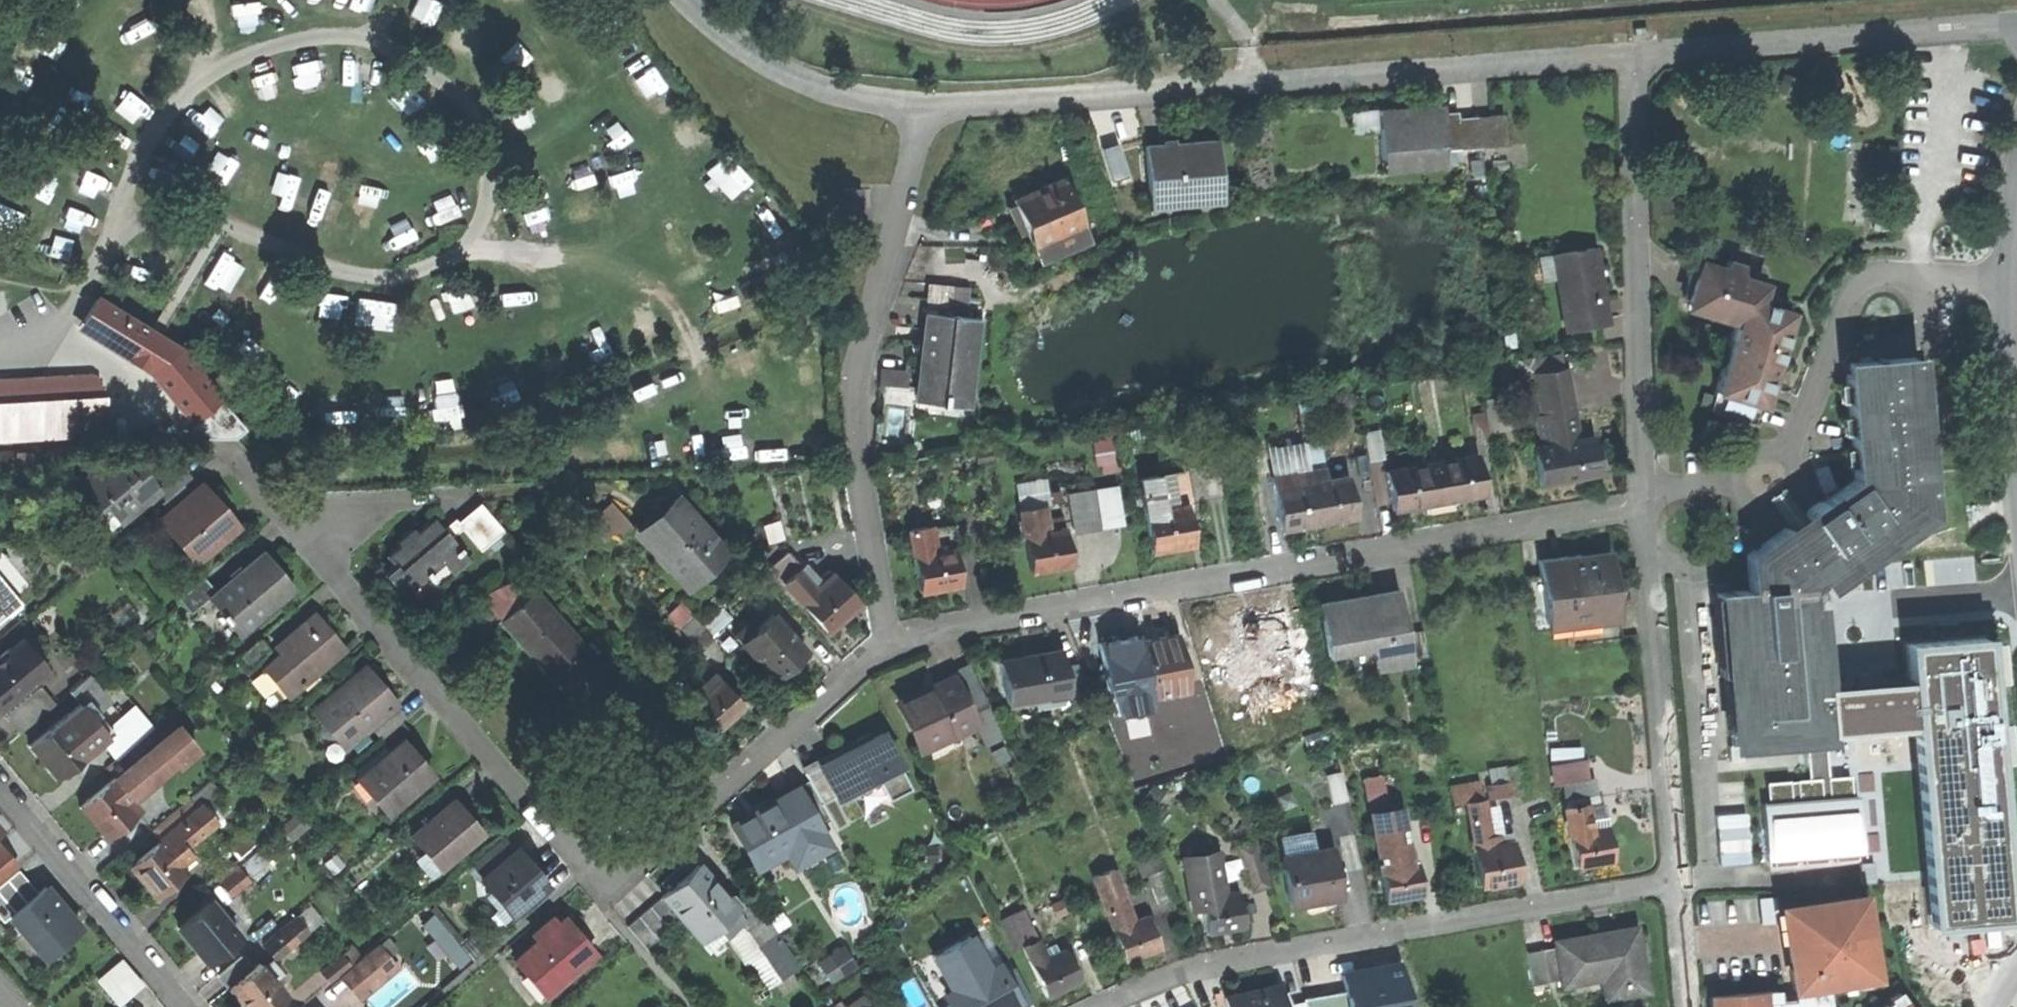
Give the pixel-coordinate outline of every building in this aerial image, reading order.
[(1443,105),(1378,109),(1381,160),(1444,155),(1444,149),(1458,148),(1456,118),(1444,119),(1443,105)] [(1478,117),(1480,147),(1507,145),(1504,115),(1478,117)] [(1456,118),(1458,148),(1480,147),(1478,117),(1456,118)] [(1144,146),(1149,201),(1221,195),(1217,140),(1144,146)] [(1062,178),(1012,199),(1038,262),(1089,240),(1062,178)] [(1594,248),(1556,254),(1560,276),(1557,276),(1567,330),(1607,323),(1594,248)] [(1721,318),(1734,322),(1721,366),(1715,387),(1708,409),(1729,415),(1734,397),(1760,405),(1769,376),(1776,378),(1780,365),(1773,362),(1788,312),(1755,302),(1761,284),(1735,276),(1738,263),(1725,259),(1722,269),(1696,262),(1696,263),(1693,263),(1682,299),(1687,301),(1719,311),(1721,318)] [(223,380),(125,303),(110,326),(208,408),(223,380)] [(927,313),(919,393),(941,395),(940,405),(944,406),(945,395),(965,397),(973,318),(927,313)] [(1827,738),(1826,733),(1911,726),(1929,925),(2006,918),(1980,634),(1903,641),(1907,679),(1822,686),(1815,606),(1805,607),(1804,587),(1817,577),(1824,586),(1928,514),(1914,357),(1849,363),(1850,374),(1844,374),(1854,479),(1824,500),(1819,501),(1814,504),(1811,507),(1807,510),(1804,514),(1809,522),(1791,535),(1786,527),(1747,554),(1750,591),(1717,593),(1724,677),(1735,676),(1740,745),(1805,740),(1808,779),(1765,782),(1767,804),(1761,804),(1766,860),(1861,852),(1857,796),(1852,796),(1850,776),(1827,777),(1824,738),(1827,738)] [(1715,387),(1721,366),(1717,364),(1716,368),(1712,381),(1711,386),(1715,387)] [(1540,390),(1565,386),(1568,385),(1566,370),(1537,375),(1540,390)] [(103,433),(102,414),(100,385),(99,376),(78,378),(79,386),(0,391),(0,439),(103,433)] [(100,385),(102,414),(131,412),(129,383),(100,385)] [(1550,418),(1569,415),(1565,386),(1540,390),(1544,419),(1550,418)] [(1734,397),(1729,415),(1755,423),(1760,405),(1734,397)] [(102,414),(103,433),(146,431),(145,411),(131,412),(102,414)] [(1485,412),(1472,414),(1476,440),(1490,438),(1485,412)] [(1550,418),(1554,445),(1573,442),(1569,415),(1550,418)] [(1380,430),(1364,433),(1369,461),(1385,459),(1380,430)] [(1555,450),(1535,454),(1540,483),(1600,473),(1594,438),(1573,442),(1554,445),(1555,450)] [(1294,473),(1309,471),(1304,445),(1275,450),(1279,470),(1293,468),(1294,473)] [(992,451),(976,454),(977,463),(993,460),(992,451)] [(1477,456),(1431,464),(1437,501),(1483,494),(1477,456)] [(74,488),(88,505),(87,515),(97,516),(106,508),(118,523),(158,489),(154,484),(142,471),(133,478),(116,458),(110,457),(98,468),(89,467),(89,476),(74,488)] [(177,463),(154,484),(158,489),(166,498),(183,484),(190,478),(177,463)] [(1437,501),(1431,464),(1385,471),(1392,509),(1437,501)] [(1324,469),(1309,471),(1318,523),(1355,517),(1348,477),(1326,481),(1324,469)] [(1164,509),(1187,505),(1192,504),(1187,471),(1158,476),(1164,509)] [(1318,523),(1309,471),(1294,473),(1272,477),(1281,529),(1318,523)] [(1194,544),(1187,505),(1164,509),(1158,476),(1157,475),(1139,478),(1152,552),(1194,544)] [(1020,511),(1038,508),(1051,506),(1047,478),(1016,483),(1020,511)] [(183,484),(166,498),(161,503),(170,514),(188,499),(192,495),(183,484)] [(1117,488),(1097,491),(1102,524),(1122,521),(1117,488)] [(1102,524),(1097,491),(1068,495),(1073,528),(1102,524)] [(231,522),(206,493),(193,504),(188,499),(170,514),(161,522),(181,545),(186,540),(200,556),(226,534),(222,530),(231,522)] [(676,500),(643,529),(674,564),(669,568),(686,586),(724,552),(676,500)] [(602,515),(623,537),(634,527),(613,505),(602,515)] [(482,507),(460,527),(481,549),(503,529),(482,507)] [(1038,508),(1020,511),(1030,573),(1071,566),(1065,529),(1042,533),(1038,508)] [(595,509),(584,519),(605,542),(616,531),(595,509)] [(402,598),(426,576),(430,581),(433,578),(434,580),(447,569),(452,574),(469,560),(449,537),(453,534),(447,527),(444,530),(432,517),(415,532),(411,527),(395,541),(398,545),(384,557),(392,566),(382,575),(402,598)] [(935,551),(953,548),(956,548),(952,525),(931,529),(935,551)] [(926,527),(909,530),(920,592),(960,585),(953,548),(935,551),(931,552),(926,527)] [(783,583),(796,571),(801,566),(787,551),(769,568),(783,583)] [(240,636),(295,589),(263,552),(216,592),(208,599),(220,613),(218,615),(224,621),(226,619),(240,636)] [(1581,555),(1538,560),(1540,575),(1545,622),(1547,622),(1567,619),(1568,626),(1600,623),(1599,615),(1617,613),(1611,559),(1582,563),(1581,555)] [(796,571),(783,583),(828,632),(859,603),(828,570),(810,586),(796,571)] [(1545,622),(1540,575),(1525,577),(1532,631),(1548,629),(1547,622),(1545,622)] [(520,576),(482,599),(501,620),(533,592),(520,576)] [(191,614),(208,599),(216,592),(204,577),(179,600),(191,614)] [(19,602),(0,579),(0,618),(19,602)] [(1397,590),(1318,603),(1327,655),(1372,647),(1376,669),(1410,663),(1397,590)] [(570,632),(533,592),(501,620),(569,698),(590,678),(558,642),(570,632)] [(682,604),(668,616),(678,627),(692,615),(682,604)] [(703,625),(713,636),(731,619),(721,608),(703,625)] [(1285,611),(1241,619),(1248,658),(1292,651),(1285,611)] [(344,649),(315,614),(283,640),(289,647),(250,680),(264,697),(277,686),(287,697),(344,649)] [(748,623),(734,635),(774,680),(805,652),(771,614),(753,630),(748,623)] [(692,615),(678,627),(700,652),(714,640),(692,615)] [(1115,624),(1099,627),(1102,643),(1106,670),(1111,696),(1149,689),(1141,649),(1120,653),(1115,624)] [(1424,629),(1410,632),(1414,658),(1429,656),(1424,629)] [(1141,649),(1149,689),(1151,698),(1188,691),(1177,634),(1140,642),(1141,649)] [(257,641),(236,659),(246,670),(266,652),(257,641)] [(1106,670),(1102,643),(1087,645),(1092,672),(1106,670)] [(0,711),(33,683),(27,676),(37,667),(24,651),(14,660),(7,651),(0,657),(0,711)] [(1060,652),(999,663),(1006,705),(1034,700),(1033,696),(1066,690),(1063,666),(1060,652)] [(1063,666),(1066,690),(1067,694),(1070,694),(1069,693),(1082,691),(1078,664),(1063,666)] [(970,665),(954,673),(967,700),(983,692),(970,665)] [(315,709),(323,719),(320,723),(319,731),(326,738),(333,738),(336,736),(345,746),(369,726),(393,706),(381,692),(384,690),(376,679),(374,681),(363,669),(315,709)] [(68,691),(79,704),(91,718),(110,702),(88,675),(68,691)] [(698,687),(684,699),(713,733),(743,707),(716,676),(700,690),(698,687)] [(951,678),(898,704),(918,745),(948,730),(950,735),(973,724),(951,678)] [(9,713),(25,733),(59,705),(43,686),(9,713)] [(103,740),(100,736),(103,733),(91,718),(79,704),(28,745),(56,778),(103,740)] [(369,726),(381,738),(401,720),(404,718),(393,706),(369,726)] [(103,733),(100,736),(103,740),(117,757),(139,739),(121,717),(103,733)] [(389,751),(403,739),(411,732),(401,720),(381,738),(379,740),(389,751)] [(115,776),(131,795),(172,761),(176,766),(196,749),(176,725),(157,741),(115,776)] [(106,766),(115,776),(157,741),(148,731),(139,739),(117,757),(106,766)] [(832,760),(847,789),(875,775),(888,800),(911,788),(883,734),(832,760)] [(386,813),(433,773),(403,739),(389,751),(356,779),(357,781),(363,775),(390,807),(385,811),(386,813)] [(1581,748),(1568,749),(1569,765),(1582,763),(1581,748)] [(809,781),(821,803),(847,789),(832,760),(805,774),(809,781)] [(1555,785),(1564,784),(1589,780),(1586,762),(1582,763),(1569,765),(1552,767),(1555,785)] [(1341,772),(1326,775),(1332,804),(1347,801),(1341,772)] [(115,776),(79,806),(106,839),(137,813),(126,799),(131,795),(115,776)] [(1564,784),(1567,811),(1584,809),(1598,807),(1595,780),(1589,780),(1564,784)] [(809,781),(796,788),(817,826),(830,819),(821,803),(809,781)] [(1480,782),(1450,788),(1453,804),(1467,802),(1483,799),(1480,782)] [(1511,782),(1488,786),(1490,798),(1513,794),(1511,782)] [(796,788),(731,825),(755,868),(757,867),(754,861),(782,846),(793,865),(828,845),(817,826),(796,788)] [(454,798),(410,835),(440,870),(484,833),(454,798)] [(1485,812),(1483,799),(1467,802),(1474,848),(1499,844),(1498,835),(1490,836),(1488,822),(1495,821),(1494,811),(1485,812)] [(129,866),(155,897),(186,871),(180,864),(192,853),(186,846),(211,825),(192,802),(176,815),(182,822),(172,830),(163,820),(152,830),(160,839),(129,866)] [(1584,809),(1567,811),(1577,866),(1614,860),(1608,826),(1588,830),(1584,809)] [(1401,814),(1371,819),(1385,901),(1423,894),(1417,861),(1410,863),(1401,814)] [(255,816),(228,840),(242,856),(269,832),(255,816)] [(1280,837),(1283,857),(1313,852),(1309,833),(1280,837)] [(485,875),(513,851),(501,838),(474,863),(485,875)] [(1254,842),(1238,848),(1252,891),(1269,885),(1254,842)] [(1499,844),(1474,848),(1479,884),(1519,878),(1513,842),(1499,844)] [(17,868),(0,849),(0,882),(17,868)] [(500,903),(511,915),(545,884),(515,849),(513,851),(485,875),(480,880),(490,891),(485,895),(495,908),(500,903)] [(1313,852),(1283,857),(1281,858),(1289,905),(1340,896),(1332,849),(1313,852)] [(1157,853),(1137,861),(1143,877),(1146,876),(1163,869),(1157,853)] [(1217,858),(1185,864),(1191,902),(1201,900),(1207,933),(1244,926),(1238,893),(1224,895),(1217,858)] [(238,866),(220,882),(232,896),(250,881),(238,866)] [(697,866),(662,897),(702,941),(717,928),(737,910),(697,866)] [(1114,869),(1093,877),(1125,962),(1160,948),(1148,916),(1134,922),(1114,869)] [(1163,869),(1146,876),(1158,905),(1175,898),(1163,869)] [(12,919),(47,960),(85,927),(49,886),(12,919)] [(648,907),(668,929),(679,918),(660,897),(648,907)] [(737,910),(717,928),(721,934),(720,934),(725,941),(726,940),(747,965),(752,961),(765,952),(782,978),(799,968),(750,897),(737,910)] [(1774,897),(1758,898),(1760,923),(1776,921),(1774,897)] [(1860,897),(1780,909),(1788,962),(1792,961),(1793,969),(1790,970),(1792,988),(1803,987),(1803,989),(1806,989),(1805,985),(1814,983),(1814,982),(1839,979),(1839,980),(1872,975),(1860,897)] [(1063,899),(1051,905),(1057,916),(1068,911),(1063,899)] [(210,903),(180,927),(207,961),(237,936),(210,903)] [(502,922),(511,915),(500,903),(495,908),(492,910),(502,922)] [(638,917),(657,939),(668,929),(648,907),(638,917)] [(1024,909),(1000,921),(1015,951),(1022,947),(1039,939),(1024,909)] [(564,917),(514,960),(544,996),(594,953),(564,917)] [(638,917),(627,926),(646,948),(657,939),(638,917)] [(295,918),(263,946),(275,959),(307,932),(295,918)] [(1636,927),(1554,942),(1555,947),(1561,980),(1562,986),(1620,975),(1624,995),(1648,991),(1636,927)] [(943,990),(959,981),(957,977),(985,961),(971,937),(926,963),(939,985),(940,985),(943,990)] [(1048,958),(1039,939),(1022,947),(1047,996),(1080,980),(1065,950),(1048,958)] [(361,956),(341,973),(353,987),(387,958),(375,944),(361,956)] [(352,945),(320,972),(330,983),(341,973),(361,956),(352,945)] [(1561,980),(1555,947),(1528,951),(1533,985),(1561,980)] [(841,949),(820,963),(832,980),(853,966),(841,949)] [(765,952),(752,961),(769,987),(782,978),(765,952)] [(230,988),(253,968),(242,956),(219,975),(230,988)] [(387,958),(353,987),(363,998),(396,969),(387,958)] [(121,961),(98,981),(118,1004),(141,984),(121,961)] [(259,963),(253,968),(230,988),(246,1006),(273,1006),(286,996),(273,980),(280,974),(270,962),(263,968),(259,963)] [(1344,976),(1349,1006),(1406,1006),(1399,964),(1381,967),(1382,969),(1344,976)] [(943,990),(953,1006),(997,1006),(987,990),(970,1000),(959,981),(943,990)] [(1280,986),(1225,998),(1227,1006),(1285,1006),(1280,986)] [(1718,996),(1719,1006),(1765,1006),(1765,1005),(1777,1004),(1776,991),(1718,996)] [(1896,992),(1888,998),(1894,1006),(1907,1006),(1896,992)]
